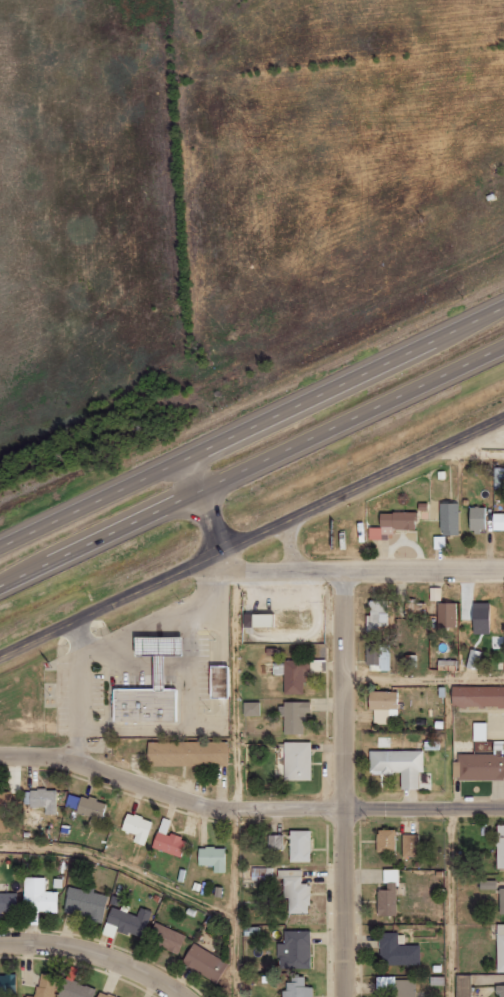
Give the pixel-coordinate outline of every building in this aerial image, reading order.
[(492,487),(503,487),(503,467),(492,467),(492,487)] [(437,534),(456,534),(456,503),(438,502),(437,534)] [(485,507),(466,506),(466,531),(485,531),(485,507)] [(503,531),(503,507),(502,513),(490,513),(490,531),(503,531)] [(376,512),(376,527),(366,527),(366,540),(379,539),(379,535),(391,535),(390,529),(413,528),(413,511),(376,512)] [(365,632),(376,632),(376,625),(387,625),(386,599),(364,600),(365,632)] [(404,618),(425,618),(425,601),(403,601),(404,618)] [(435,627),(453,626),(453,602),(435,602),(435,627)] [(487,602),(470,602),(468,633),(485,633),(487,602)] [(273,613),(248,614),(249,627),(274,626),(273,613)] [(137,636),(137,653),(155,652),(155,686),(165,686),(165,652),(183,652),(183,636),(137,636)] [(464,667),(481,671),(485,652),(468,648),(464,667)] [(302,694),(302,670),(307,670),(307,660),(281,659),(281,693),(302,694)] [(454,671),(454,660),(435,659),(434,670),(454,671)] [(210,662),(210,697),(230,696),(229,662),(210,662)] [(114,685),(114,720),(177,719),(177,685),(165,686),(155,686),(114,685)] [(448,706),(503,706),(503,686),(448,685),(448,706)] [(371,709),(371,722),(385,722),(386,715),(394,715),(394,691),(365,691),(364,709),(371,709)] [(241,715),(258,716),(258,702),(241,701),(241,715)] [(304,702),(276,702),(276,716),(281,715),(282,734),(305,734),(304,702)] [(484,740),(484,722),(471,722),(471,740),(484,740)] [(147,739),(147,764),(162,764),(178,764),(193,764),(211,764),(228,763),(227,739),(210,739),(193,739),(178,739),(162,739),(147,739)] [(309,742),(282,741),(282,780),(308,780),(309,742)] [(421,750),(367,751),(367,774),(398,773),(398,789),(416,788),(416,772),(421,772),(421,750)] [(456,754),(457,780),(503,779),(503,754),(456,754)] [(54,790),(22,789),(22,806),(43,806),(43,813),(54,814),(54,790)] [(8,790),(0,790),(0,831),(9,831),(8,790)] [(86,824),(97,826),(103,802),(67,793),(63,808),(89,815),(86,824)] [(118,830),(133,835),(131,842),(144,845),(151,820),(123,812),(118,830)] [(165,834),(168,820),(159,817),(151,849),(179,856),(183,838),(165,834)] [(503,869),(503,825),(494,824),(493,868),(503,869)] [(393,830),(374,829),(374,852),(392,852),(393,830)] [(308,861),(308,830),(288,830),(288,862),(308,861)] [(281,834),(266,835),(267,850),(282,849),(281,834)] [(398,856),(416,856),(417,835),(399,834),(398,856)] [(211,866),(211,872),(222,873),(223,848),(196,847),(195,865),(211,866)] [(286,913),(308,913),(307,884),(300,884),(300,869),(277,870),(277,878),(281,878),(282,898),(286,898),(286,913)] [(56,911),(56,891),(43,891),(44,877),(22,877),(22,911),(56,911)] [(383,890),(375,889),(374,915),(393,916),(393,882),(384,882),(383,890)] [(62,912),(101,920),(106,895),(93,892),(94,890),(68,885),(62,912)] [(16,893),(0,893),(0,912),(16,912),(16,893)] [(135,915),(110,907),(105,922),(117,926),(115,931),(125,934),(126,931),(140,936),(149,911),(138,907),(135,915)] [(184,936),(153,921),(145,939),(176,953),(184,936)] [(503,972),(503,924),(494,924),(494,972),(503,972)] [(308,931),(281,930),(281,943),(275,943),(275,968),(307,968),(308,931)] [(417,965),(418,945),(402,945),(402,933),(378,932),(378,964),(417,965)] [(180,963),(215,982),(226,961),(191,943),(180,963)] [(59,975),(42,972),(38,996),(29,995),(29,996),(55,996),(59,975)] [(0,973),(0,993),(18,993),(19,973),(0,973)] [(469,975),(455,975),(454,996),(468,996),(469,975)] [(310,987),(302,987),(302,976),(288,976),(288,982),(281,982),(281,996),(310,996),(310,987)] [(66,979),(62,996),(95,996),(98,986),(66,979)] [(494,985),(495,996),(503,996),(503,985),(494,985)]
